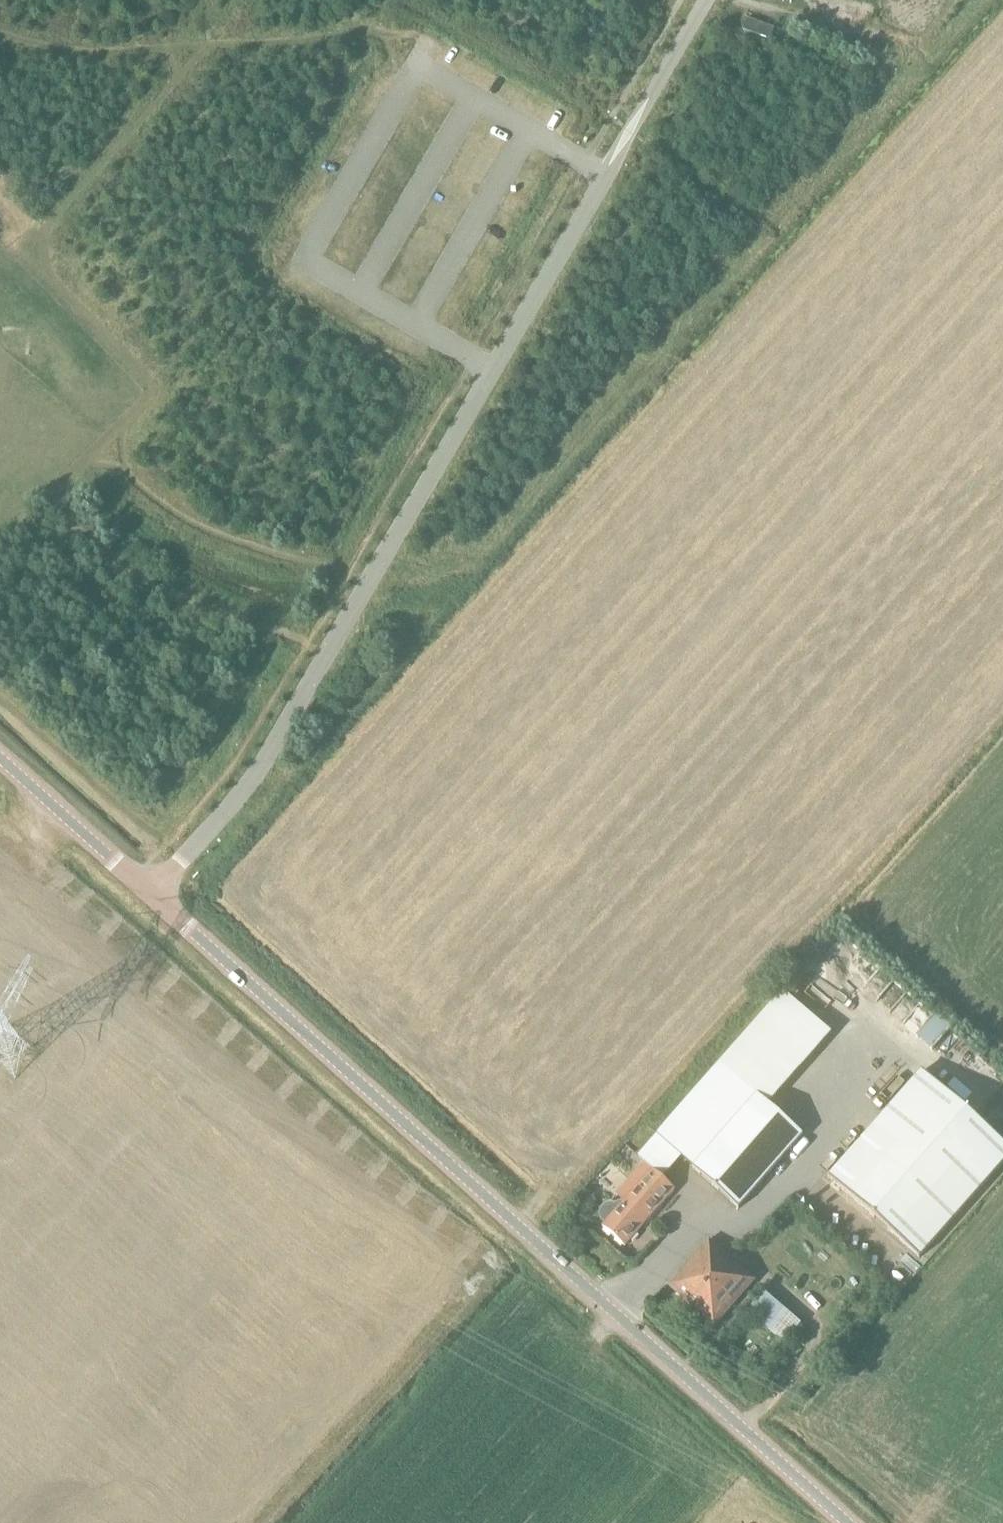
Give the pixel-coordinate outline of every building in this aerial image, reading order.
[(773,37),(776,25),(746,16),(743,28),(773,37)] [(783,991),(720,1063),(758,1096),(821,1024),(783,991)] [(916,1034),(932,1047),(950,1025),(935,1012),(916,1034)] [(664,1142),(738,1207),(802,1135),(720,1063),(638,1156),(645,1163),(664,1142)] [(859,1205),(872,1216),(872,1217),(874,1218),(887,1230),(889,1232),(889,1231),(902,1243),(904,1245),(917,1256),(919,1258),(920,1256),(931,1243),(933,1241),(945,1227),(945,1228),(947,1226),(946,1226),(957,1213),(958,1213),(960,1212),(959,1211),(971,1197),(972,1198),(973,1196),(973,1195),(984,1183),(985,1183),(986,1181),(998,1168),(1000,1166),(999,1166),(1002,1162),(1002,1144),(997,1139),(998,1139),(996,1137),(983,1126),(983,1125),(981,1124),(968,1113),(968,1112),(966,1111),(953,1099),(951,1097),(951,1098),(938,1086),(936,1084),(923,1073),(921,1071),(920,1073),(909,1086),(908,1086),(907,1088),(896,1101),(895,1101),(894,1103),(883,1116),(882,1115),(881,1117),(869,1131),(868,1131),(867,1133),(856,1146),(856,1145),(854,1147),(854,1148),(842,1161),(840,1163),(841,1163),(830,1176),(829,1175),(828,1177),(829,1179),(830,1179),(837,1185),(842,1190),(844,1192),(857,1203),(859,1205)] [(605,1223),(602,1226),(625,1246),(674,1189),(652,1170),(619,1208),(615,1204),(610,1204),(604,1205),(601,1209),(600,1215),(601,1220),(605,1223)] [(709,1240),(669,1285),(714,1325),(754,1280),(709,1240)] [(764,1292),(748,1311),(784,1343),(801,1323),(764,1292)]
